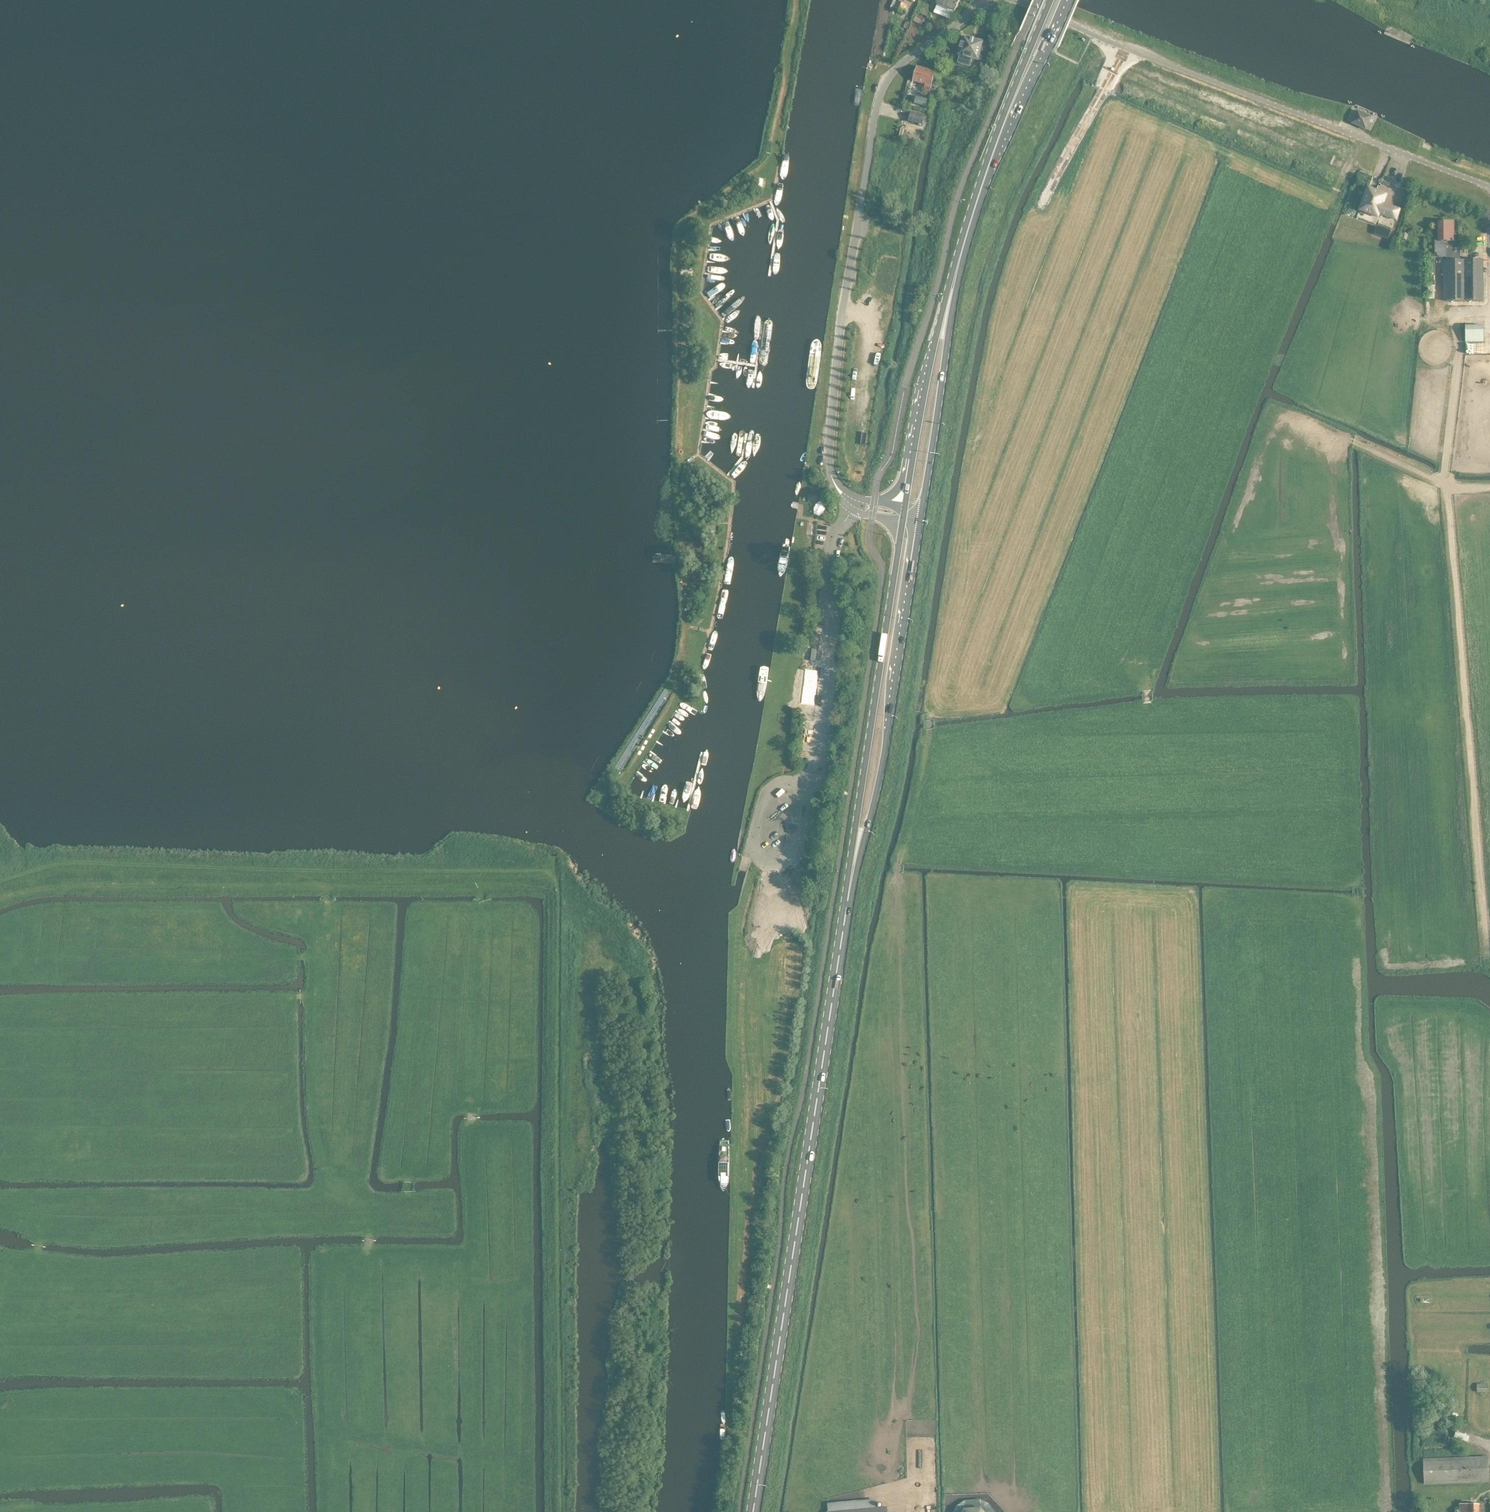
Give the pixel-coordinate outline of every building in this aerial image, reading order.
[(898,1),(895,0),(894,0),(891,8),(901,13),(905,4),(898,1)] [(932,0),(938,3),(937,4),(954,11),(959,0),(932,0)] [(916,14),(913,21),(922,24),(924,18),(916,14)] [(978,59),(986,61),(990,44),(983,41),(963,36),(958,54),(960,55),(958,63),(970,66),(972,58),(978,60),(978,59)] [(925,84),(923,90),(930,92),(932,86),(933,80),(936,72),(932,71),(917,66),(913,80),(913,81),(925,84)] [(915,104),(926,107),(927,99),(917,97),(915,104)] [(1357,111),(1353,123),(1366,128),(1371,117),(1357,111)] [(909,121),(923,124),(925,114),(912,112),(909,121)] [(1368,187),(1359,210),(1378,216),(1379,214),(1396,219),(1400,209),(1383,203),(1386,194),(1368,187)] [(1460,248),(1454,248),(1454,242),(1453,222),(1439,222),(1439,241),(1435,241),(1435,246),(1435,248),(1437,250),(1439,250),(1446,250),(1446,301),(1483,301),(1483,260),(1460,260),(1460,248)] [(1464,343),(1483,343),(1483,326),(1464,326),(1464,343)] [(1477,1384),(1477,1392),(1487,1392),(1487,1384),(1477,1384)] [(1489,1481),(1488,1457),(1488,1456),(1423,1459),(1424,1484),(1489,1481)] [(1459,1503),(1459,1511),(1479,1511),(1479,1504),(1459,1503)]
